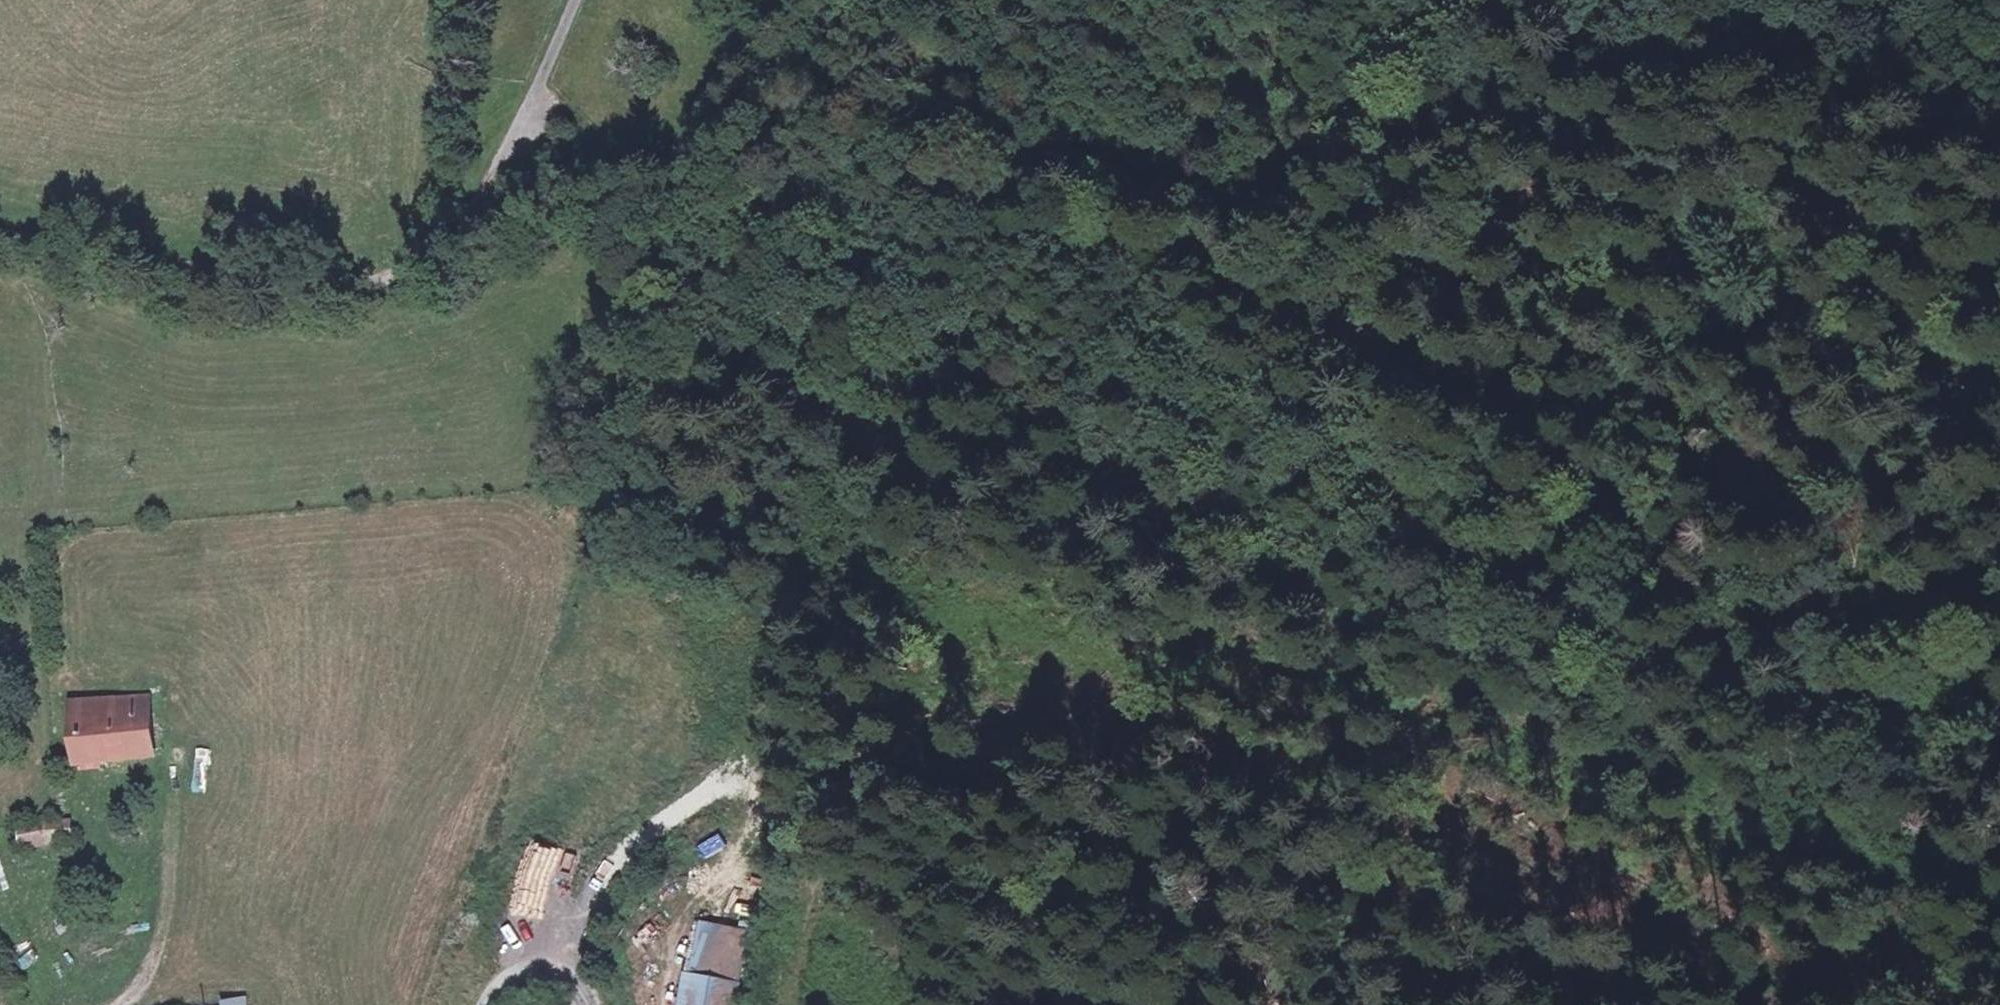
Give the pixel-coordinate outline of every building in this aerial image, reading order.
[(97,688),(99,717),(149,713),(148,685),(97,688)] [(149,713),(99,717),(71,719),(73,754),(106,753),(106,746),(150,744),(149,713)] [(43,842),(63,838),(61,824),(8,832),(11,851),(43,847),(43,842)] [(673,1002),(704,1004),(727,1004),(740,931),(687,921),(673,1002)] [(222,1004),(247,1004),(247,996),(221,998),(222,1004)]
